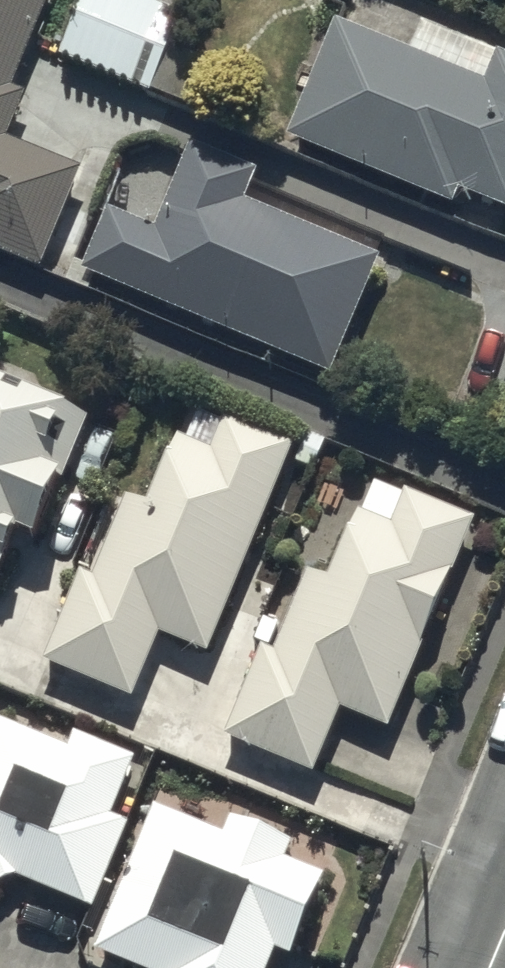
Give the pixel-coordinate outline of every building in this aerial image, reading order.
[(48,0),(0,0),(0,245),(40,261),(80,162),(7,133),(26,88),(14,83),(48,0)] [(157,0),(80,0),(59,50),(150,88),(182,10),(157,0)] [(335,15),(286,131),(452,200),(459,185),(504,205),(504,49),(497,46),(485,77),(335,15)] [(103,204),(78,267),(330,369),(378,251),(243,197),(255,167),(187,139),(153,224),(103,204)] [(17,524),(37,532),(87,410),(0,374),(0,565),(17,524)] [(80,566),(43,655),(133,692),(159,631),(206,650),(293,442),(222,413),(219,419),(195,409),(186,432),(176,428),(146,499),(126,490),(92,571),(80,566)] [(261,641),(223,733),(313,770),(340,705),(390,725),(477,516),(406,487),(404,490),(373,477),(359,509),(354,507),(325,576),(304,567),(272,645),(261,641)] [(0,884),(17,879),(92,910),(126,826),(112,820),(136,760),(75,736),(70,749),(0,720),(0,884)] [(155,805),(92,953),(128,967),(270,967),(276,953),(290,958),(324,877),(288,862),(295,846),(231,819),(224,835),(155,805)]
